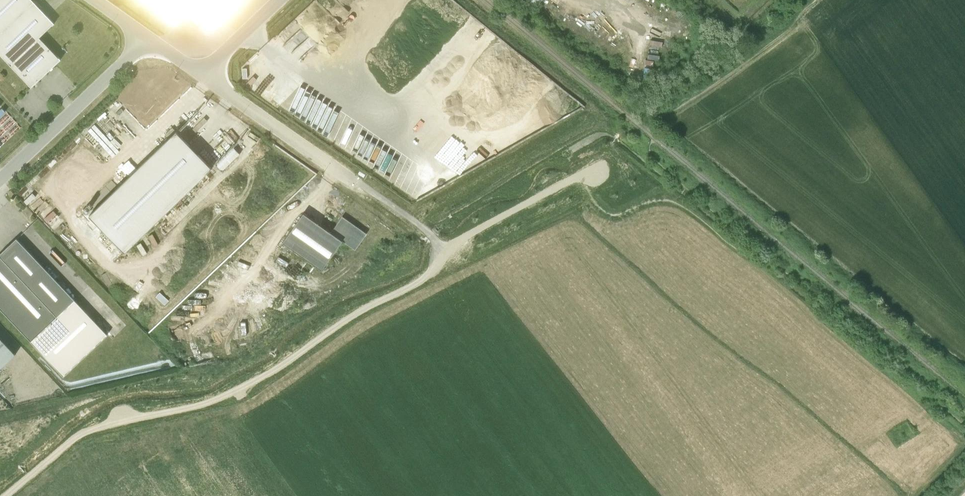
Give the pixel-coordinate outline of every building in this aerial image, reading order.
[(31,86),(60,59),(39,36),(54,22),(32,0),(0,0),(0,53),(31,86)] [(176,24),(189,8),(213,29),(237,0),(146,0),(176,24)] [(211,169),(176,131),(89,215),(124,253),(211,169)] [(303,213),(282,243),(321,270),(341,241),(355,250),(366,233),(342,216),(330,232),(303,213)] [(16,238),(0,253),(0,309),(63,376),(107,335),(16,238)] [(15,354),(0,338),(0,368),(15,354)]
